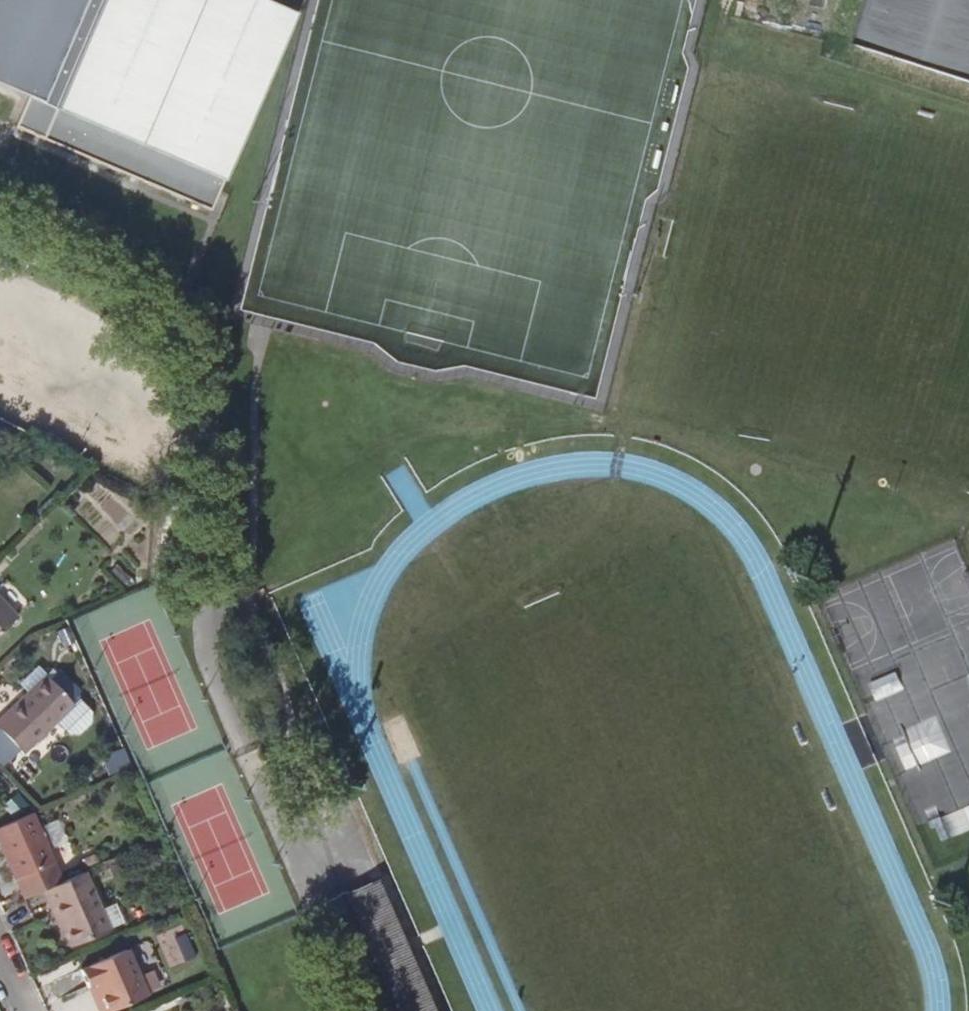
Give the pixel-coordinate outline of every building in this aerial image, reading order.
[(264,0),(102,0),(64,86),(54,108),(56,108),(44,137),(209,211),(295,14),(264,0)] [(15,616),(0,600),(0,630),(15,616)] [(80,661),(73,665),(78,677),(86,673),(80,661)] [(48,678),(31,694),(27,690),(0,716),(0,729),(21,752),(73,704),(48,678)] [(79,698),(73,704),(55,720),(66,732),(77,732),(89,722),(89,710),(79,698)] [(0,826),(0,853),(12,880),(52,861),(30,812),(0,826)] [(81,872),(41,891),(47,906),(50,905),(68,946),(108,929),(81,872)] [(362,885),(399,973),(416,1010),(434,1010),(377,879),(362,885)] [(399,973),(362,885),(318,904),(365,1010),(416,1010),(399,973)] [(85,989),(91,986),(103,1010),(106,1010),(142,995),(135,977),(131,968),(135,966),(127,947),(76,970),(85,989)] [(91,986),(85,989),(95,1010),(103,1010),(91,986)]
